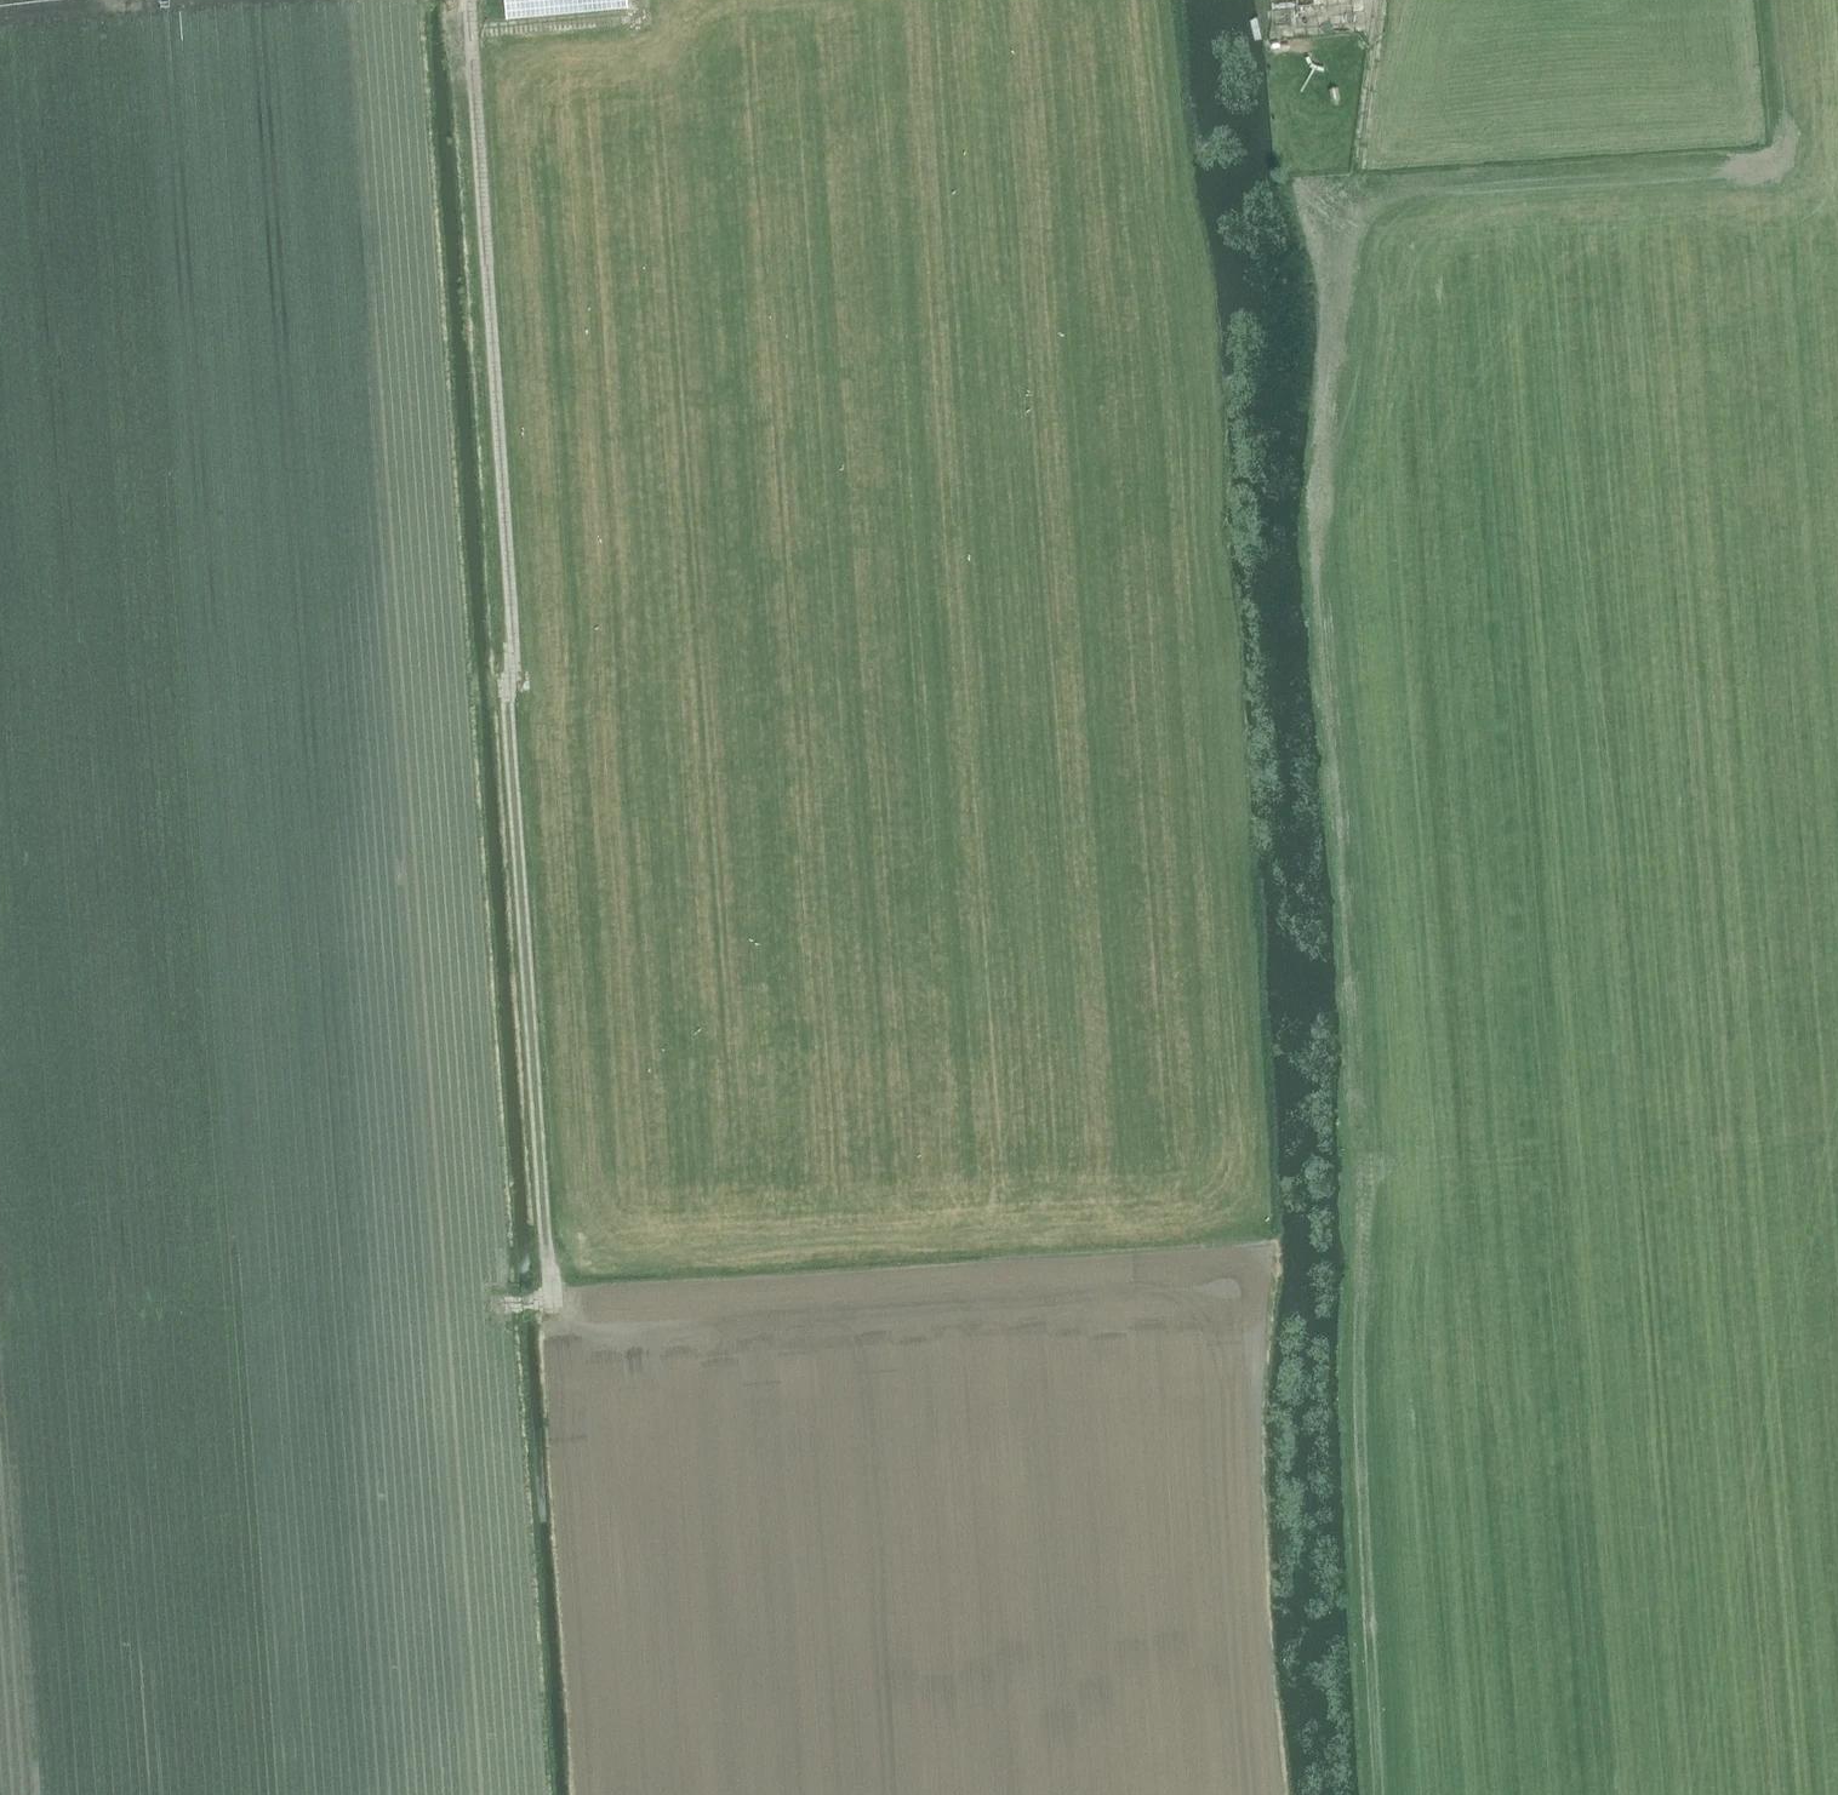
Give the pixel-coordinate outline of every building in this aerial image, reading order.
[(627,0),(505,0),(507,19),(628,8),(627,0)]
